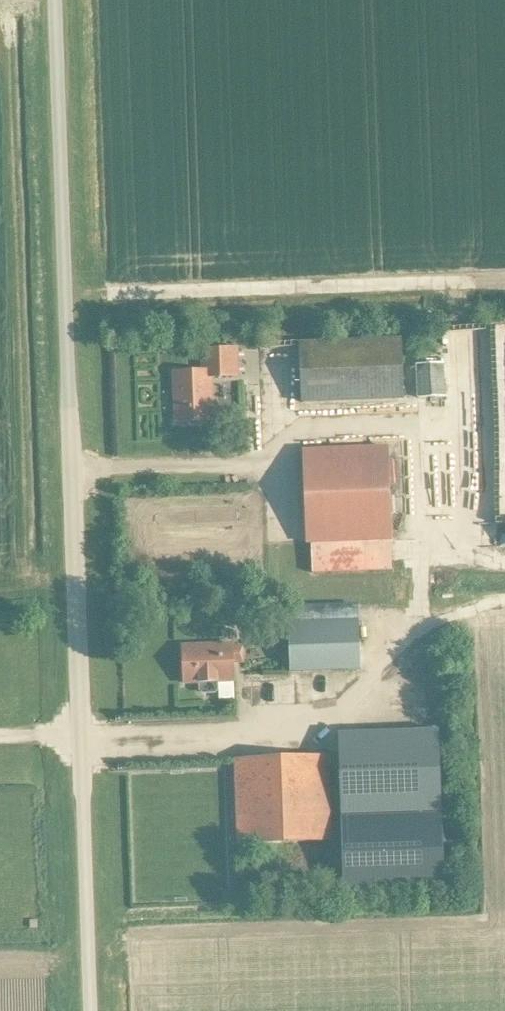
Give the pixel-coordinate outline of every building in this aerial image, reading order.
[(299,403),(399,399),(397,339),(297,343),(299,403)] [(214,379),(246,378),(245,346),(204,348),(204,372),(171,373),(173,423),(216,421),(214,379)] [(415,399),(442,398),(440,364),(414,365),(415,399)] [(384,448),(301,451),(305,544),(308,544),(388,541),(384,448)] [(421,451),(405,456),(413,484),(430,479),(421,451)] [(356,623),(286,625),(287,673),(357,671),(356,623)] [(197,684),(197,691),(200,694),(212,694),(215,691),(214,683),(231,682),(229,645),(180,647),(182,684),(197,684)] [(338,817),(439,813),(436,731),(335,735),(338,817)] [(328,841),(325,758),(232,761),(235,844),(328,841)] [(442,894),(439,813),(338,817),(341,898),(442,894)]
